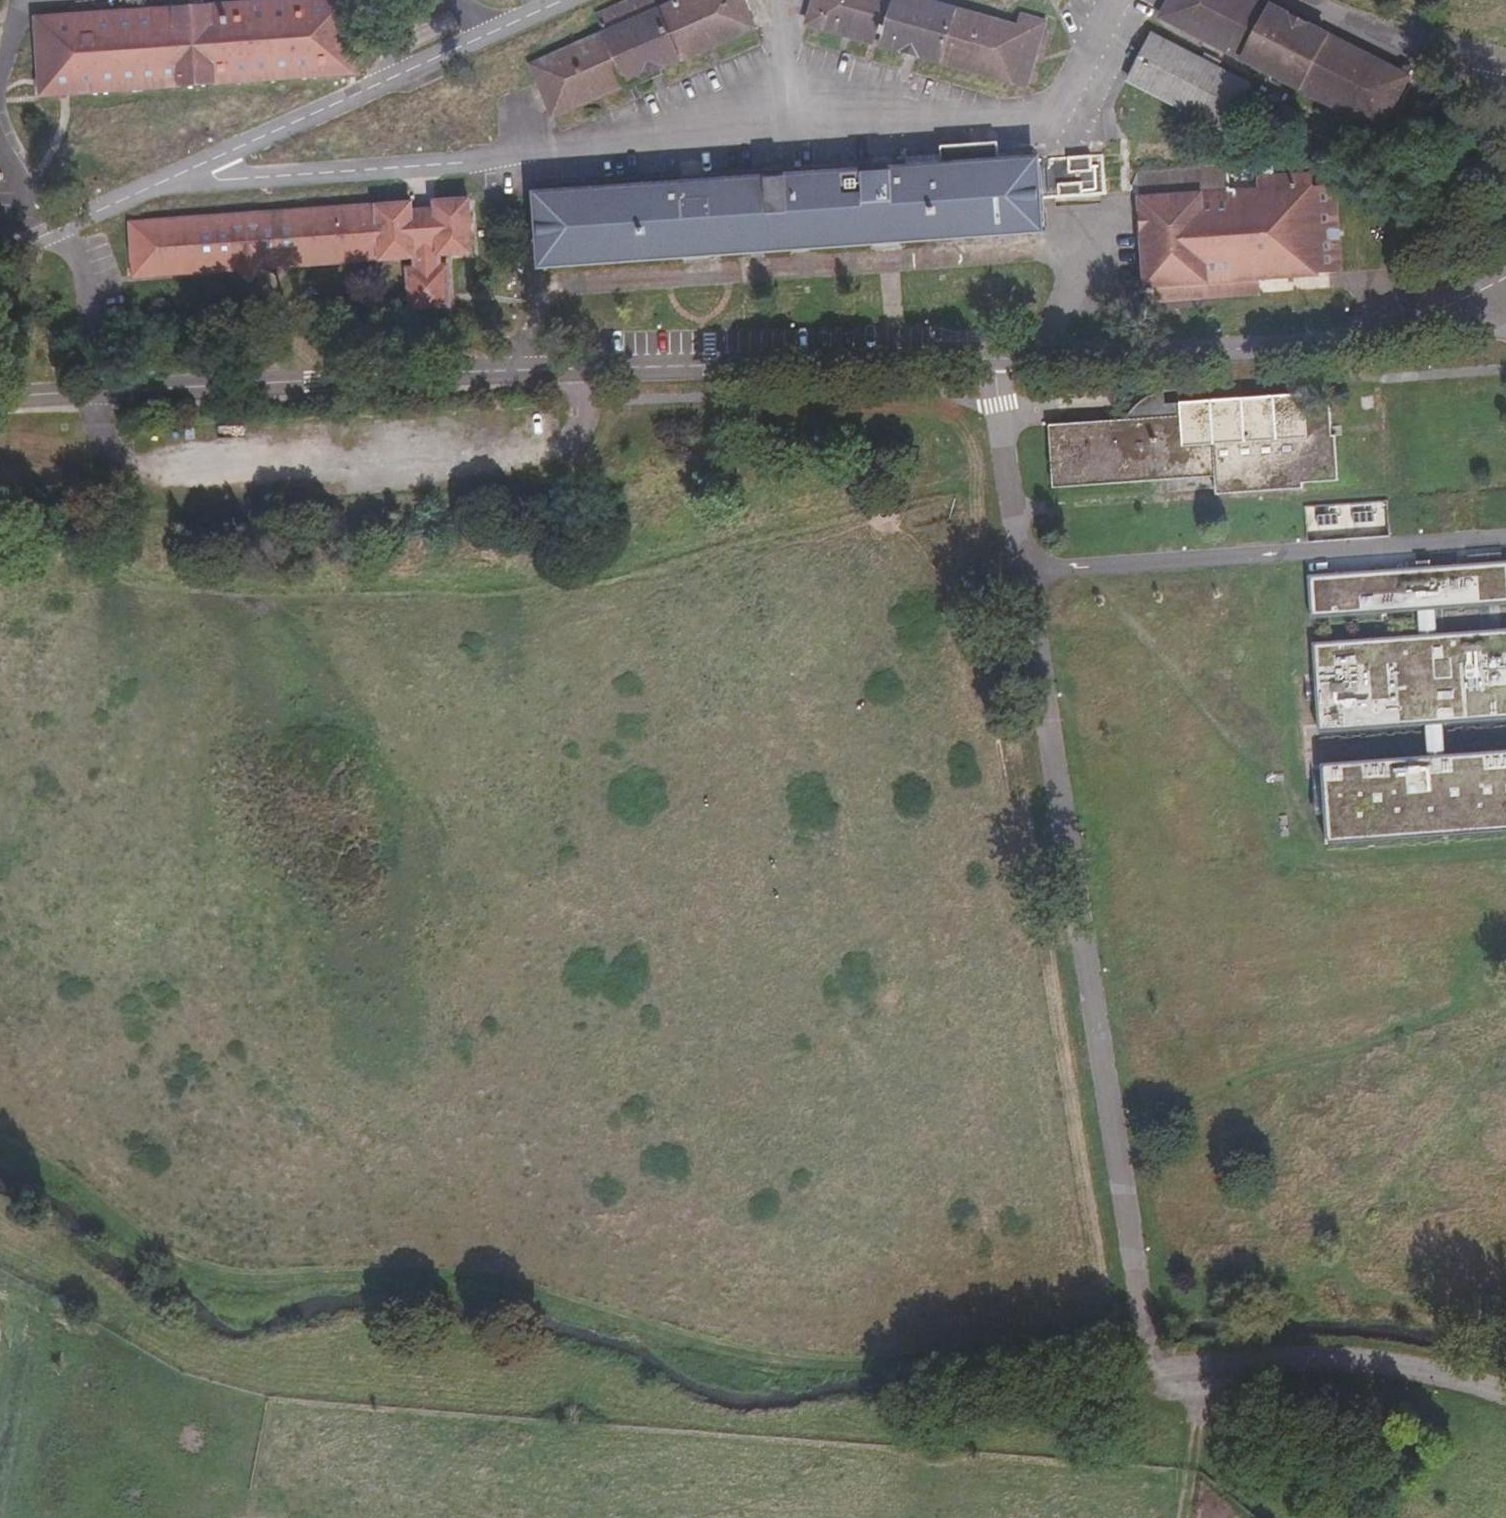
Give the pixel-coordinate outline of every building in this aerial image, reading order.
[(40,20),(45,96),(64,95),(352,72),(346,0),(304,0),(40,20)] [(555,114),(755,27),(742,0),(693,0),(661,14),(655,0),(646,0),(604,20),(610,36),(536,68),(555,114)] [(808,21),(1024,85),(1042,18),(1020,11),(1014,27),(927,1),(927,0),(814,0),(808,21)] [(1267,0),(1167,0),(1160,15),(1380,125),(1408,70),(1267,0)] [(1228,126),(1249,82),(1153,33),(1141,55),(1130,75),(1228,126)] [(460,145),(469,145),(469,134),(460,134),(460,145)] [(1094,190),(1092,157),(531,200),(537,273),(888,246),(1035,235),(1032,195),(1094,190)] [(1174,291),(1258,285),(1340,279),(1334,193),(1311,194),(1310,181),(1265,183),(1265,197),(1232,199),(1230,173),(1134,179),(1131,195),(1138,203),(1144,291),(1156,292),(1156,308),(1174,307),(1174,291)] [(437,259),(470,258),(466,202),(434,203),(435,215),(409,217),(408,205),(132,224),(135,278),(411,259),(411,269),(401,270),(402,313),(450,311),(450,267),(437,268),(437,259)] [(1258,303),(1258,285),(1174,291),(1174,307),(1258,303)] [(1212,484),(1336,474),(1329,397),(1302,399),(1302,387),(1175,394),(1176,409),(1048,417),(1053,478),(1212,467),(1212,484)] [(1302,530),(1378,533),(1379,506),(1303,503),(1302,530)] [(1424,724),(1426,755),(1317,763),(1322,843),(1505,830),(1505,749),(1444,753),(1442,720),(1505,716),(1505,629),(1436,634),(1434,608),(1505,603),(1505,561),(1307,575),(1310,617),(1415,609),(1417,636),(1311,642),(1316,730),(1424,724)]
